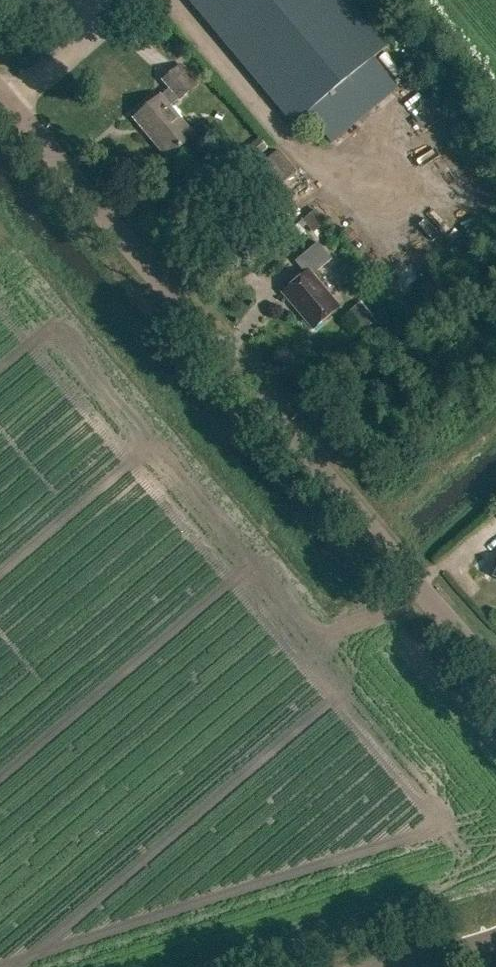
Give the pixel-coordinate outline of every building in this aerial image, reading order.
[(308,114),(332,143),(398,88),(374,59),(387,48),(348,0),(192,0),(190,1),(294,125),(308,114)] [(182,65),(163,81),(169,89),(135,118),(169,159),(196,136),(172,107),(180,100),(181,100),(199,85),(182,65)] [(241,154),(250,164),(269,148),(261,138),(241,154)] [(297,171),(278,150),(255,169),(274,191),(297,171)] [(305,273),(283,291),(304,315),(302,316),(313,329),(340,306),(313,274),(332,258),(317,242),(295,261),(305,273)] [(345,441),(341,444),(349,453),(354,450),(345,441)]
